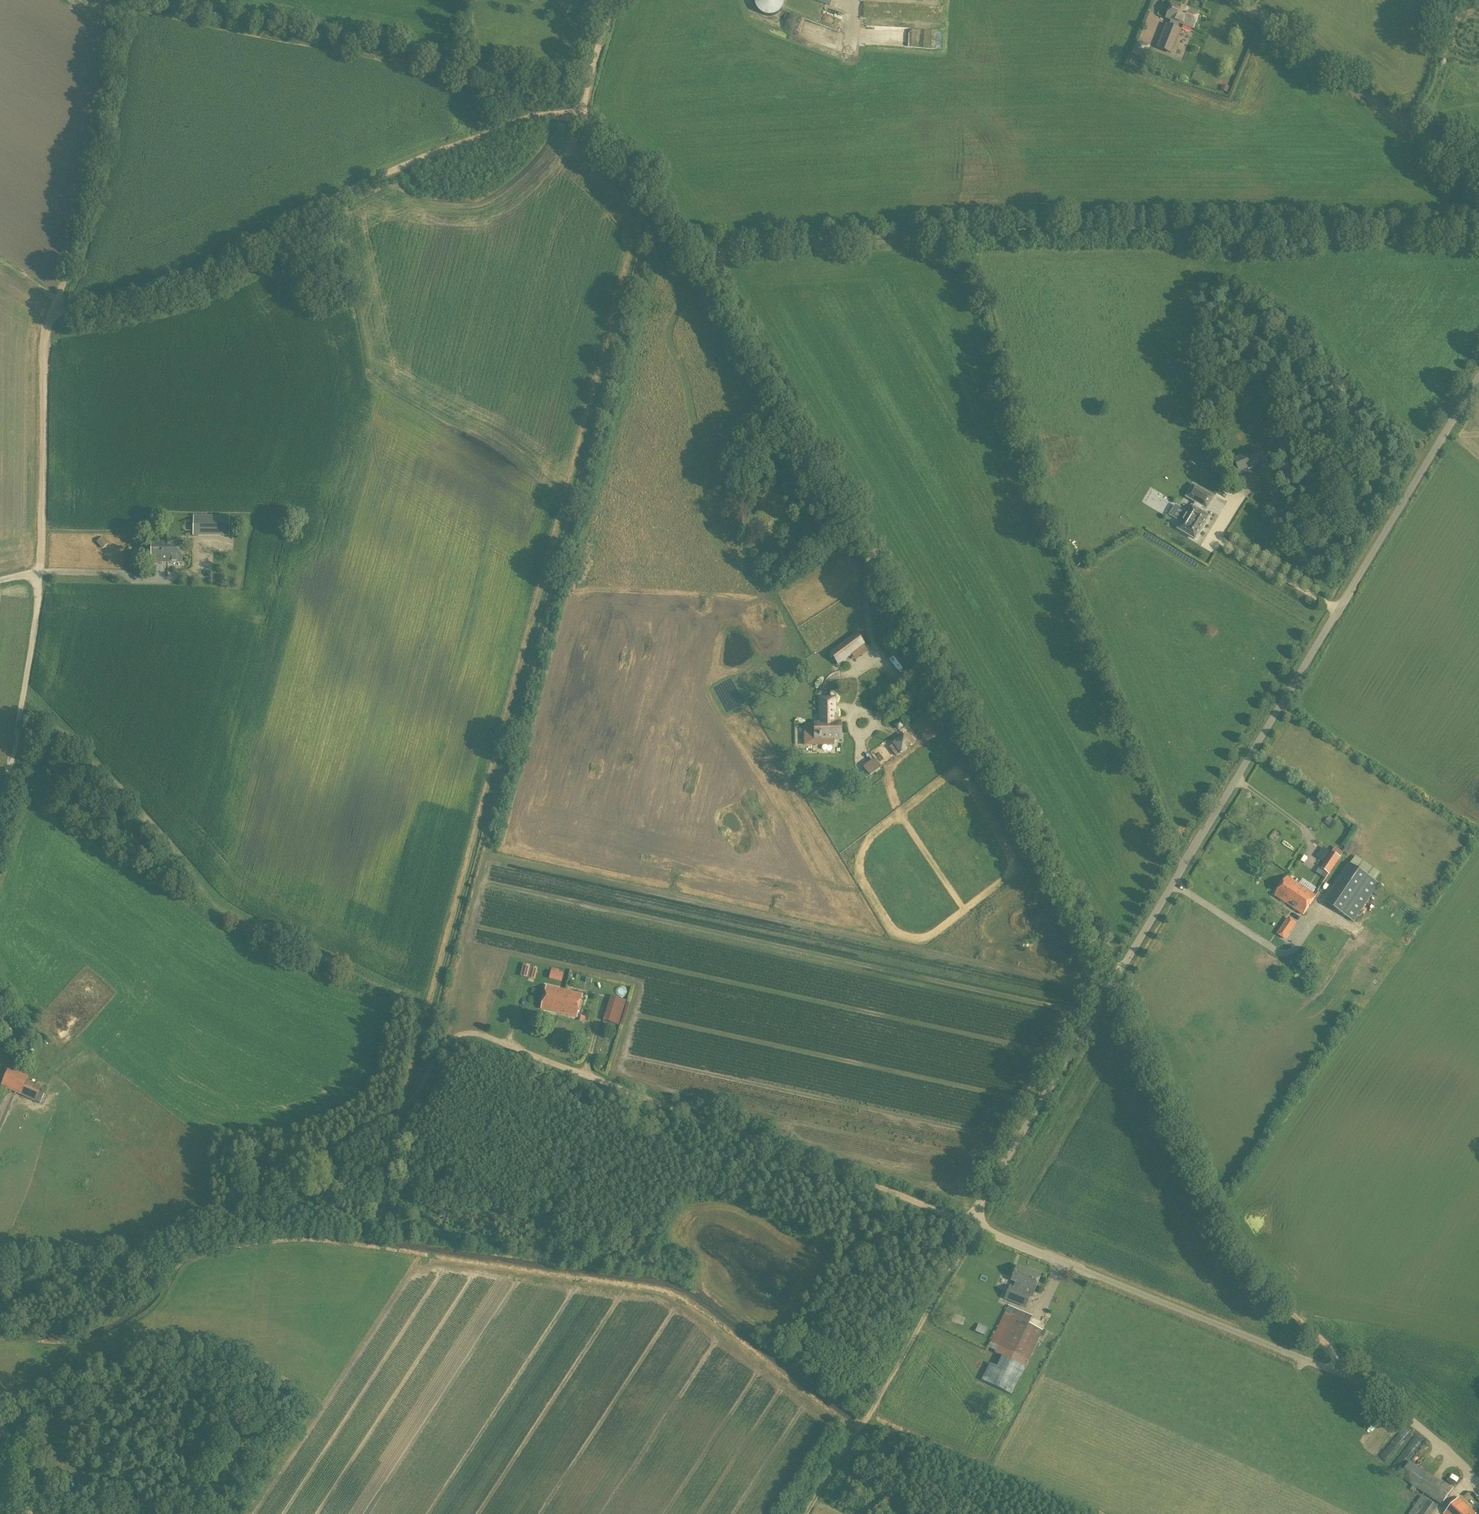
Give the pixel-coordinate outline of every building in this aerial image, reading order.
[(772,16),(775,15),(777,14),(779,12),(781,11),(782,9),(783,7),(784,4),(784,2),(784,0),(755,0),(754,1),(755,4),(755,6),(756,8),(757,10),(759,12),(761,14),(763,15),(765,16),(768,16),(770,16),(772,16)] [(1188,9),(1173,3),(1167,18),(1172,20),(1170,26),(1168,24),(1159,47),(1173,53),(1181,30),(1179,29),(1181,23),(1194,28),(1200,12),(1188,8),(1188,9)] [(942,29),(865,27),(864,45),(941,47),(942,29)] [(1131,53),(1144,58),(1150,45),(1137,40),(1131,53)] [(1245,253),(1255,253),(1255,244),(1245,244),(1245,253)] [(1259,448),(1250,452),(1256,466),(1265,462),(1259,448)] [(1206,509),(1214,497),(1194,485),(1187,497),(1197,503),(1194,508),(1193,507),(1189,514),(1184,511),(1179,520),(1183,523),(1180,529),(1195,539),(1209,517),(1200,511),(1203,507),(1206,509)] [(103,536),(97,542),(102,548),(108,543),(103,536)] [(168,563),(169,541),(153,541),(153,563),(168,563)] [(169,541),(168,563),(184,564),(184,541),(169,541)] [(864,645),(855,634),(829,654),(836,663),(837,665),(863,646),(864,645)] [(834,698),(818,698),(818,699),(819,721),(813,721),(814,744),(834,744),(834,740),(841,740),(841,723),(835,723),(834,698)] [(899,720),(893,724),(897,730),(903,726),(899,720)] [(904,734),(891,743),(900,755),(913,747),(904,734)] [(865,764),(872,774),(882,767),(875,757),(865,764)] [(1333,850),(1341,856),(1343,852),(1336,846),(1333,850)] [(1330,875),(1341,857),(1331,851),(1320,868),(1330,875)] [(1355,856),(1350,863),(1351,864),(1359,870),(1375,881),(1381,873),(1355,856)] [(1354,922),(1380,884),(1375,881),(1359,870),(1333,908),(1354,922)] [(1288,877),(1275,896),(1303,915),(1316,896),(1288,877)] [(1285,940),(1291,931),(1283,926),(1277,934),(1285,940)] [(530,967),(528,978),(535,979),(537,968),(530,967)] [(563,974),(551,971),(549,979),(561,982),(563,974)] [(559,1013),(565,990),(548,986),(542,1009),(559,1013)] [(565,990),(559,1013),(577,1018),(583,994),(565,990)] [(619,1024),(626,999),(610,995),(603,1020),(619,1024)] [(35,1101),(41,1086),(27,1079),(29,1076),(9,1067),(1,1086),(35,1101)] [(1029,1275),(1032,1269),(1028,1267),(1027,1269),(1018,1266),(1012,1280),(1017,1282),(1014,1288),(1011,1287),(1007,1298),(1019,1303),(1022,1294),(1024,1294),(1026,1288),(1022,1286),(1026,1274),(1029,1275)] [(1022,1294),(1019,1303),(1027,1306),(1030,1296),(1032,1297),(1034,1295),(1042,1273),(1032,1269),(1029,1275),(1026,1274),(1022,1286),(1026,1288),(1024,1294),(1022,1294)] [(1011,1395),(1043,1331),(1029,1324),(1032,1317),(1008,1305),(988,1347),(995,1351),(994,1353),(1001,1356),(997,1367),(989,1363),(981,1380),(1011,1395)] [(984,1336),(988,1328),(978,1324),(975,1331),(984,1336)] [(1444,1485),(1410,1462),(1400,1477),(1442,1505),(1454,1488),(1446,1482),(1444,1485)] [(1438,1507),(1422,1496),(1409,1513),(1433,1513),(1438,1507)] [(1477,1513),(1460,1498),(1445,1513),(1446,1513),(1477,1513)]
